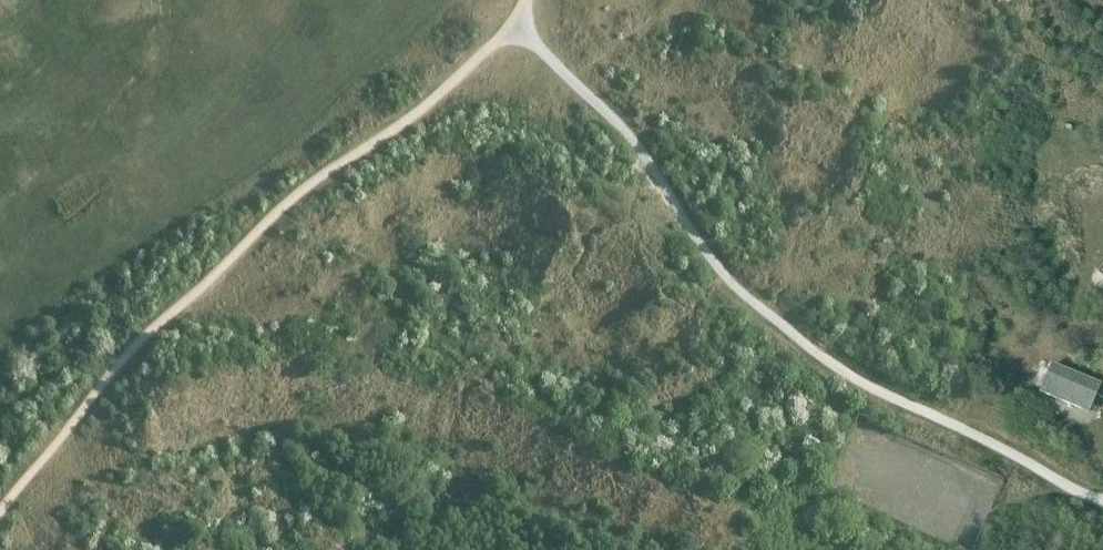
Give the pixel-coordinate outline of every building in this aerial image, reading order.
[(1042,393),(1089,413),(1100,386),(1053,366),(1042,393)]
